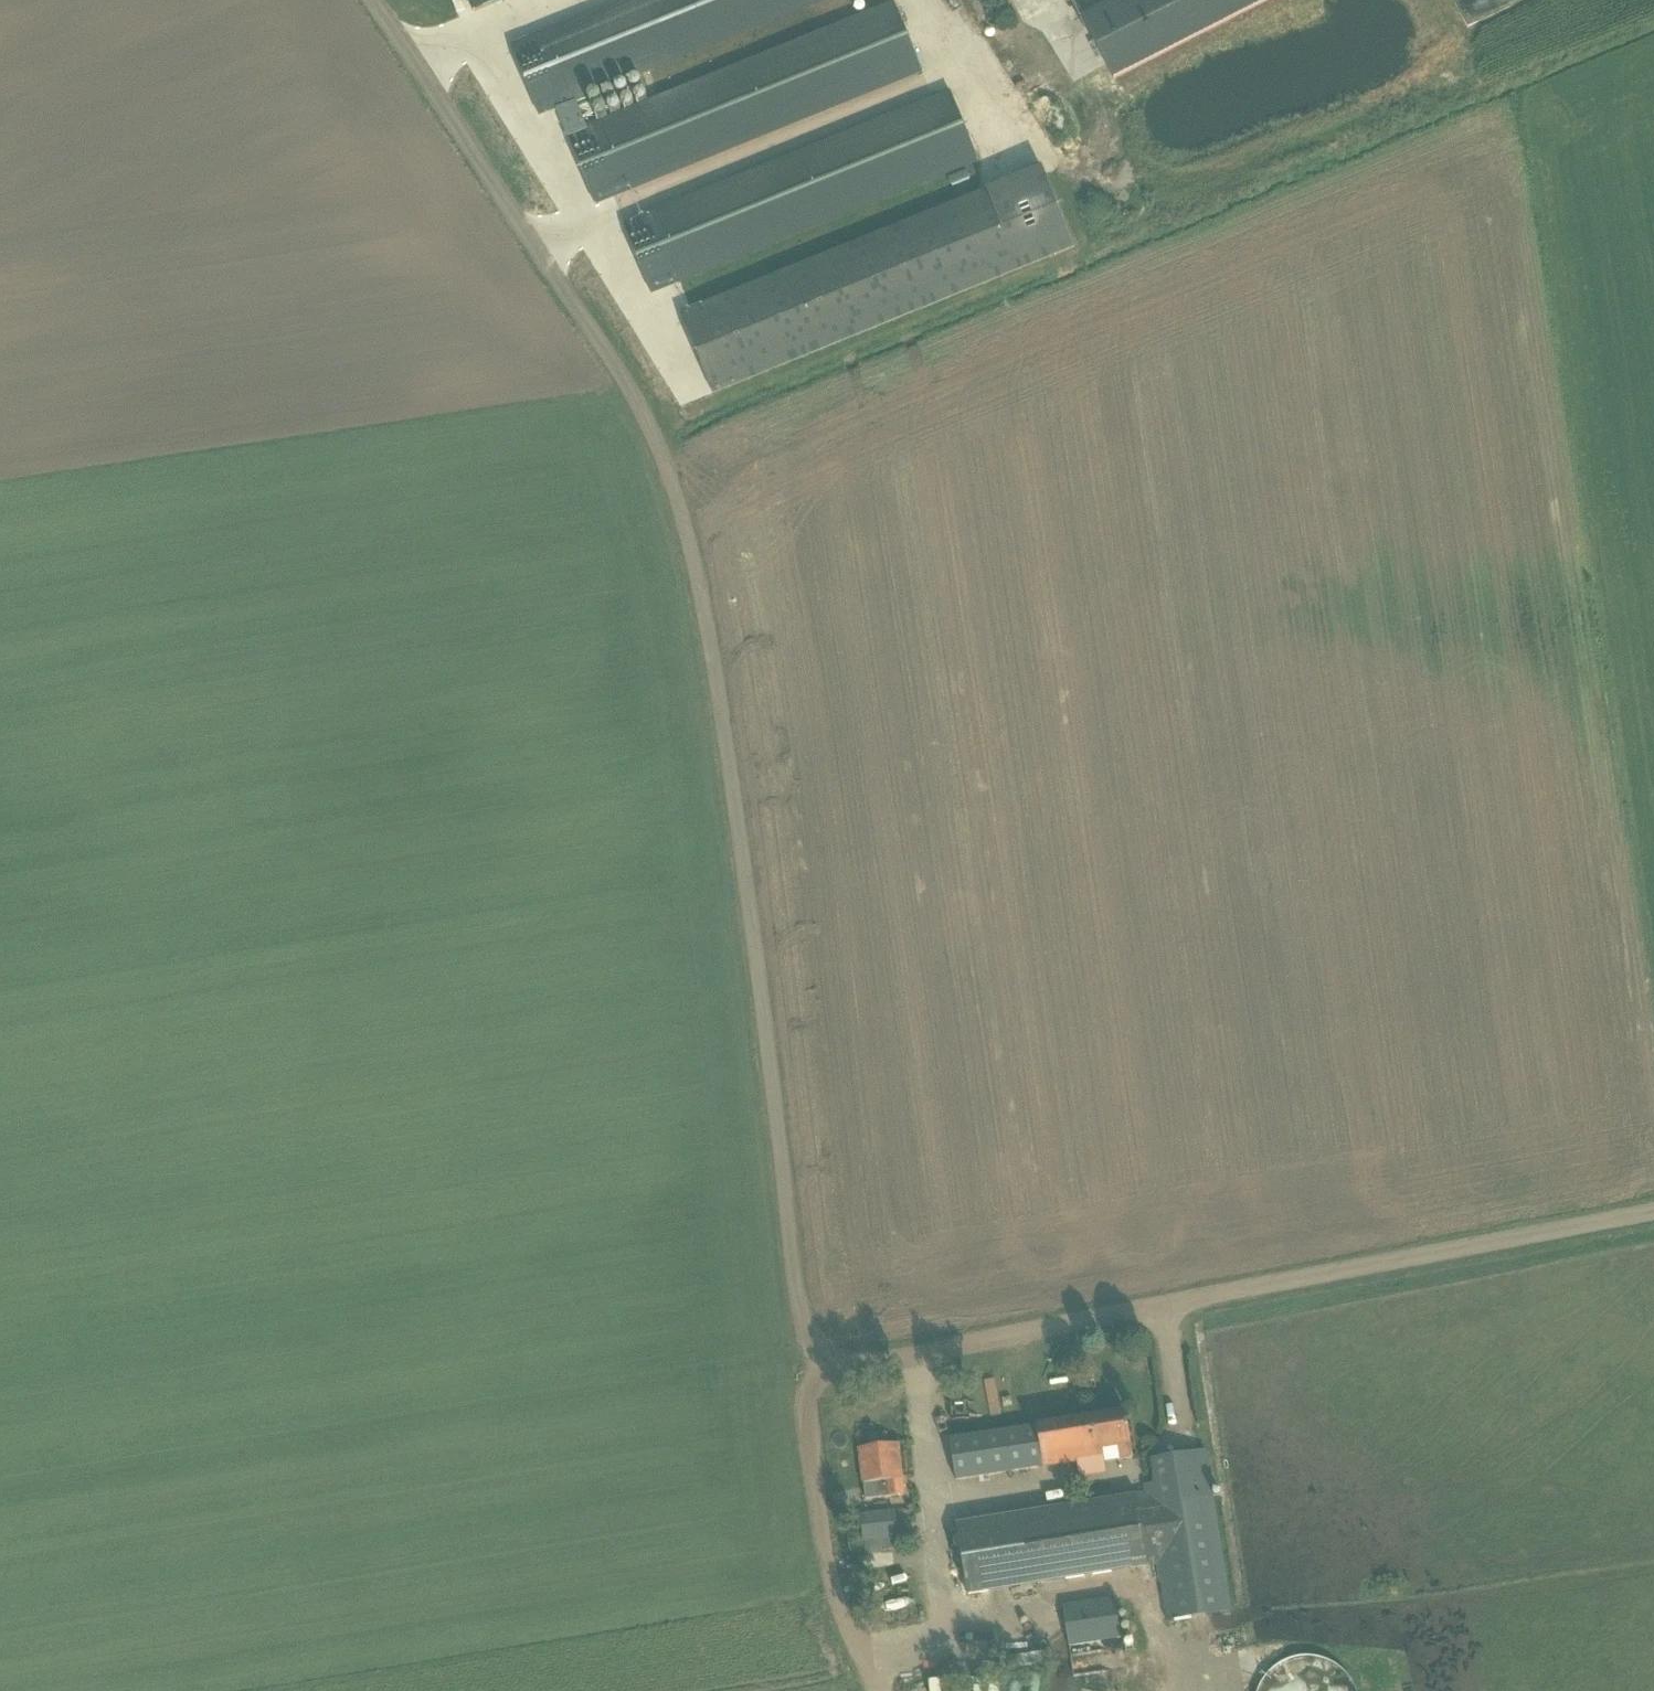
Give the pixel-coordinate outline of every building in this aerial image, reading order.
[(474,12),(505,0),(469,0),(474,12)] [(539,114),(820,0),(633,0),(512,49),(539,114)] [(1082,17),(1114,80),(1271,0),(1116,0),(1082,17)] [(568,138),(595,203),(922,71),(896,5),(568,138)] [(624,227),(651,293),(979,161),(952,95),(624,227)] [(680,316),(712,394),(1074,249),(1043,171),(680,316)] [(950,1439),(956,1480),(1076,1461),(1079,1479),(1107,1475),(1105,1461),(1134,1457),(1127,1412),(950,1439)] [(860,1448),(865,1500),(904,1496),(899,1444),(860,1448)] [(1154,1481),(1145,1483),(1146,1491),(956,1523),(968,1595),(1158,1563),(1168,1619),(1231,1609),(1204,1450),(1150,1459),(1154,1481)] [(860,1513),(864,1555),(883,1553),(883,1547),(898,1546),(895,1510),(860,1513)] [(1064,1604),(1070,1648),(1121,1641),(1115,1598),(1064,1604)] [(1258,1672),(1263,1690),(1345,1690),(1337,1654),(1258,1672)]
